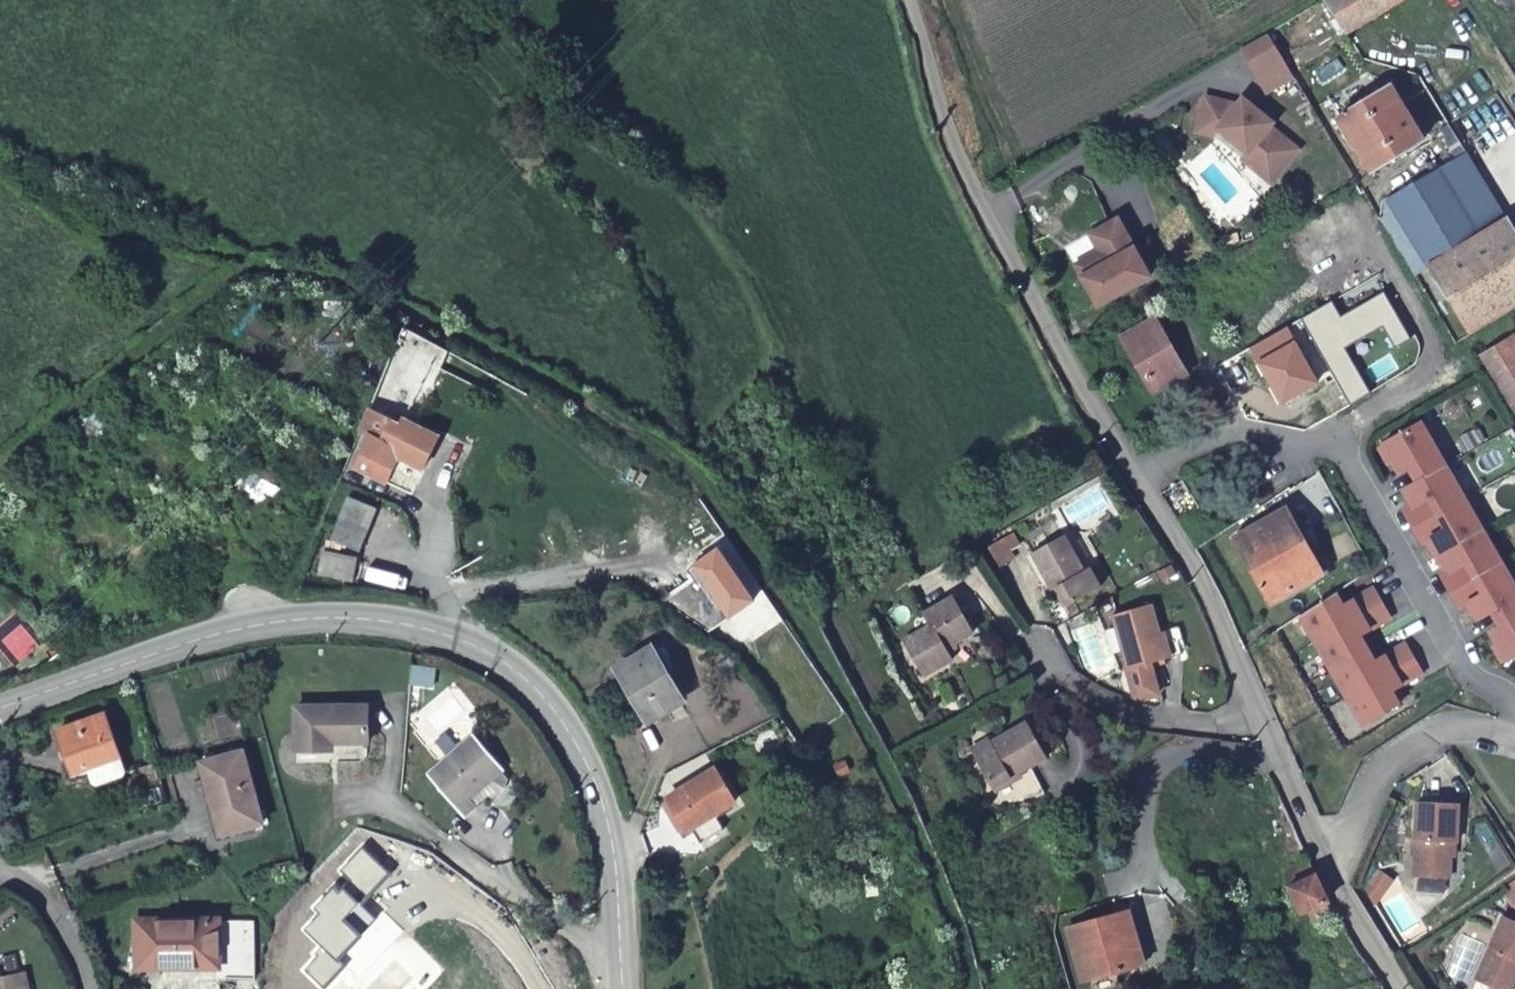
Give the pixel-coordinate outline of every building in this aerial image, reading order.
[(1325,2),(1346,37),(1407,0),(1328,0),(1325,2)] [(1270,34),(1242,49),(1258,75),(1285,59),(1270,34)] [(1395,88),(1344,119),(1374,170),(1425,141),(1395,88)] [(1237,104),(1205,95),(1198,122),(1217,128),(1245,153),(1247,154),(1251,148),(1279,171),(1296,151),(1270,129),(1268,128),(1272,124),(1262,115),(1260,118),(1250,109),(1252,107),(1242,99),(1237,104)] [(1217,128),(1198,122),(1195,130),(1212,135),(1217,128)] [(1247,154),(1245,153),(1240,159),(1268,184),(1279,171),(1251,148),(1247,154)] [(1432,267),(1475,242),(1428,163),(1385,189),(1432,267)] [(1094,246),(1101,259),(1076,271),(1092,301),(1094,299),(1099,308),(1132,288),(1129,282),(1130,281),(1144,274),(1136,256),(1114,214),(1086,229),(1094,246)] [(1475,242),(1432,267),(1425,271),(1434,287),(1443,283),(1469,327),(1514,301),(1514,226),(1513,222),(1475,242)] [(1094,246),(1069,259),(1076,271),(1101,259),(1094,246)] [(1150,266),(1143,253),(1136,256),(1144,274),(1130,281),(1132,286),(1147,279),(1149,277),(1151,275),(1152,273),(1152,270),(1151,268),(1150,266)] [(1158,329),(1130,346),(1159,397),(1188,380),(1158,329)] [(1481,357),(1514,413),(1514,337),(1481,357)] [(396,362),(359,435),(372,442),(359,464),(390,481),(403,458),(410,462),(420,444),(389,427),(417,374),(396,362)] [(1424,429),(1386,451),(1402,480),(1412,474),(1419,489),(1406,497),(1415,513),(1406,518),(1424,550),(1433,544),(1452,578),(1444,583),(1461,614),(1470,609),(1480,626),(1494,618),(1502,632),(1492,638),(1509,667),(1514,663),(1514,589),(1424,429)] [(379,509),(350,492),(326,535),(356,553),(379,509)] [(1327,577),(1291,518),(1247,545),(1283,605),(1327,577)] [(986,548),(997,569),(1012,561),(1008,553),(1016,548),(1010,535),(986,548)] [(1069,535),(1034,555),(1057,591),(1061,589),(1072,607),(1105,588),(1093,569),(1090,572),(1069,535)] [(1345,612),(1338,600),(1301,621),(1365,731),(1401,710),(1394,697),(1424,679),(1407,650),(1382,664),(1376,667),(1362,641),(1367,638),(1392,624),(1375,595),(1345,612)] [(932,626),(906,640),(926,674),(953,658),(945,647),(974,631),(954,597),(925,615),(932,626)] [(1132,694),(1139,698),(1158,693),(1151,662),(1180,656),(1174,629),(1159,632),(1153,606),(1114,615),(1122,651),(1124,659),(1132,694)] [(1367,638),(1362,641),(1376,667),(1382,664),(1367,638)] [(653,710),(688,691),(663,643),(627,662),(653,710)] [(366,707),(295,713),(299,756),(335,752),(334,744),(370,740),(366,707)] [(1048,753),(1028,715),(970,746),(991,784),(1048,753)] [(56,732),(71,775),(82,771),(115,759),(101,716),(56,732)] [(476,729),(432,769),(469,811),(481,800),(473,791),(492,774),(496,778),(509,765),(476,729)] [(240,752),(199,763),(220,837),(260,825),(240,752)] [(115,759),(82,771),(87,786),(92,789),(118,779),(120,775),(115,759)] [(839,762),(842,772),(852,770),(849,759),(839,762)] [(744,793),(723,760),(674,790),(694,822),(698,819),(707,835),(731,820),(722,806),(744,793)] [(1418,809),(1413,882),(1451,885),(1450,885),(1453,848),(1458,848),(1460,812),(1418,809)] [(1316,877),(1309,860),(1299,866),(1301,873),(1290,878),(1308,916),(1332,906),(1326,896),(1316,877)] [(1503,899),(1514,916),(1514,915),(1514,891),(1503,899)] [(1080,922),(1096,975),(1131,964),(1120,935),(1132,930),(1124,908),(1080,922)] [(254,922),(226,922),(226,981),(257,980),(254,922)] [(1078,980),(1096,975),(1080,922),(1063,927),(1078,980)] [(1507,922),(1477,985),(1487,988),(1514,988),(1514,925),(1507,922)] [(218,923),(141,926),(141,972),(220,970),(218,923)] [(0,973),(0,988),(36,988),(32,973),(9,977),(8,971),(0,973)]
